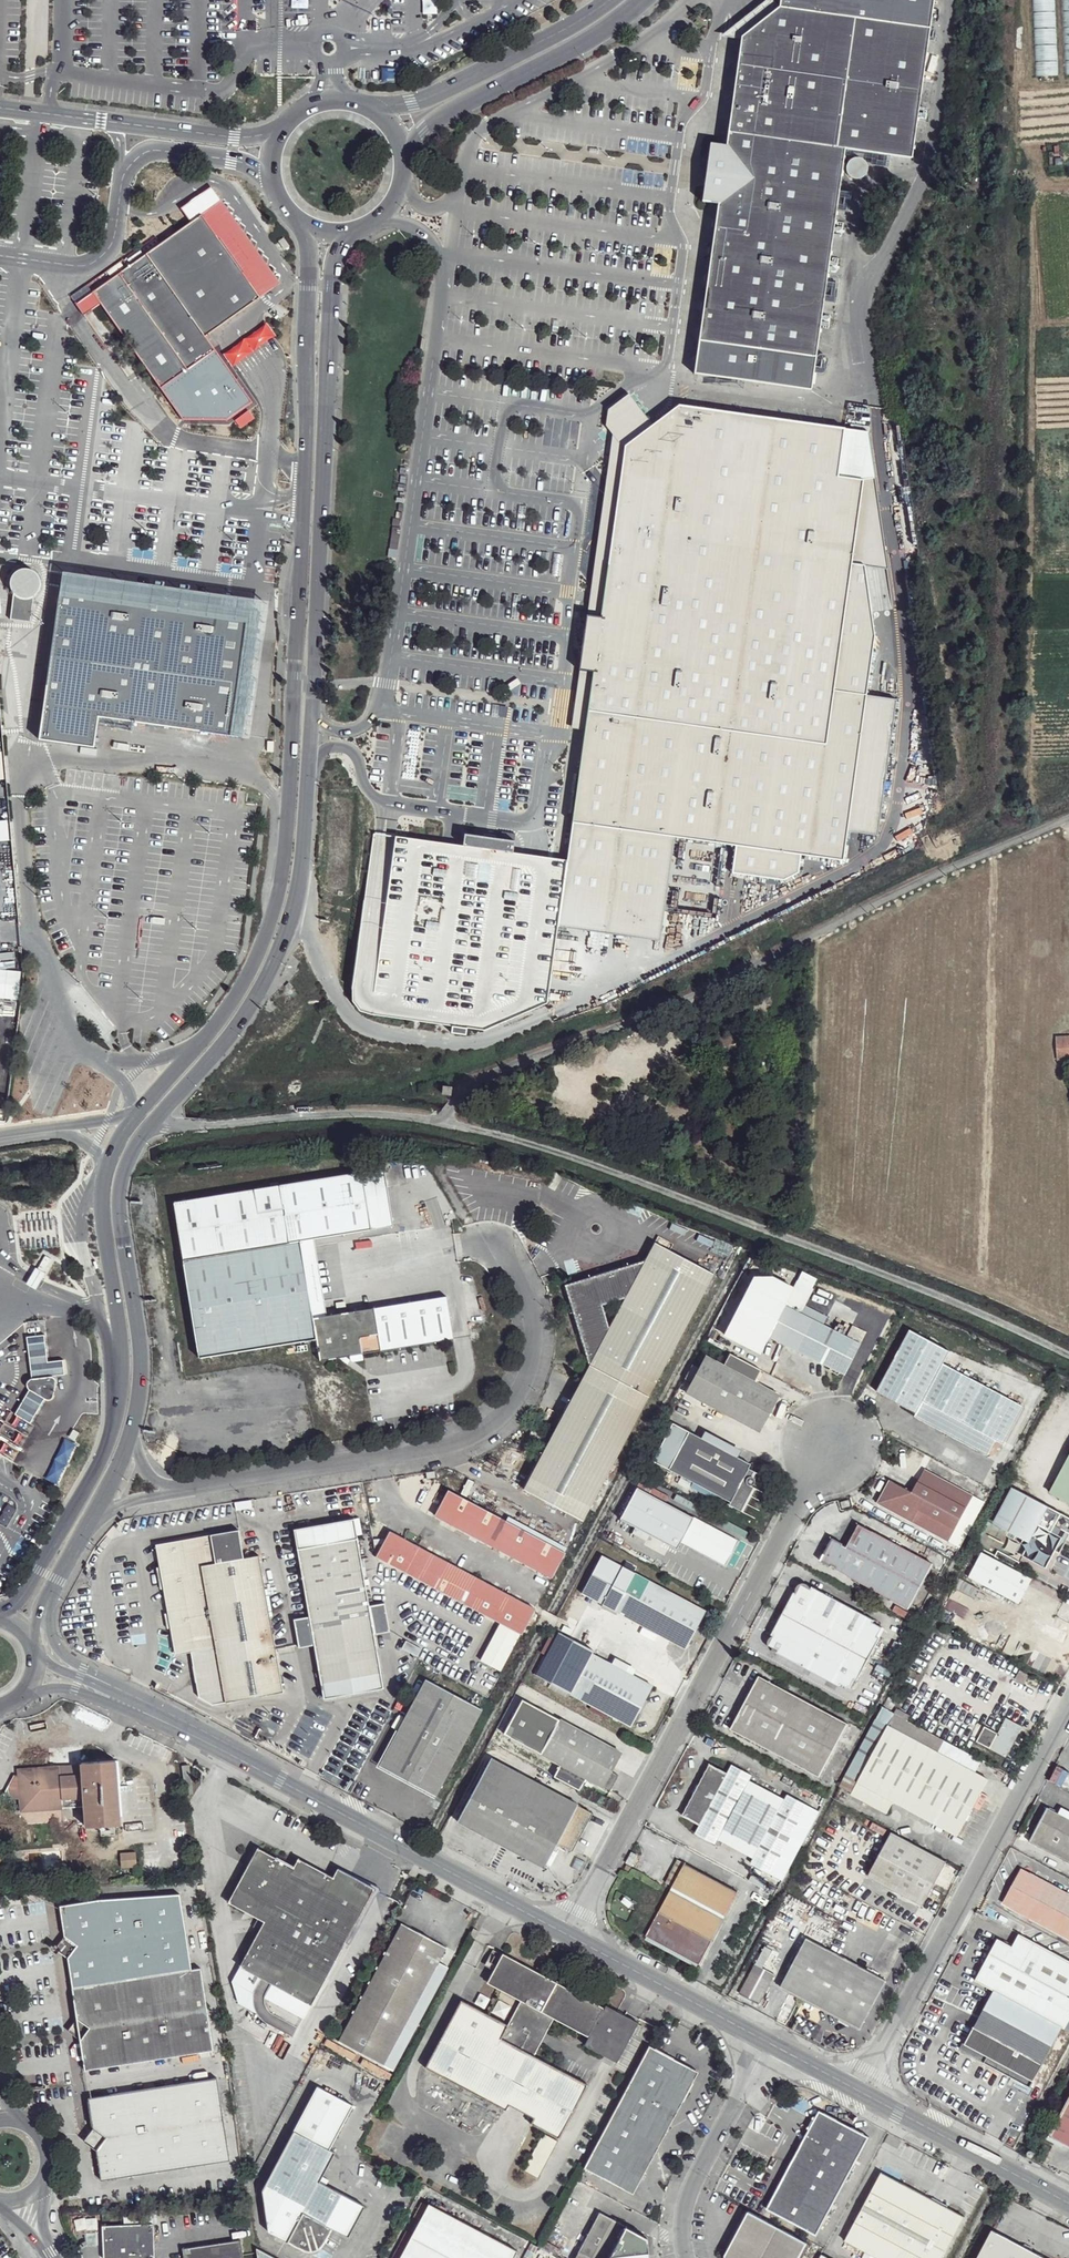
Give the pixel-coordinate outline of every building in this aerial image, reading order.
[(692,373),(810,391),(846,149),(914,159),(938,0),(784,0),(777,39),(743,34),(727,144),(720,192),(709,265),(692,373)] [(1035,75),(1057,74),(1053,0),(1032,0),(1035,75)] [(718,179),(720,192),(727,144),(711,141),(705,178),(706,180),(718,179)] [(846,175),(860,183),(868,167),(854,160),(846,175)] [(706,180),(707,193),(720,192),(718,179),(706,180)] [(280,284),(221,201),(202,215),(260,298),(280,284)] [(260,298),(202,215),(119,273),(92,293),(100,304),(160,389),(187,370),(215,350),(206,336),(260,298)] [(92,293),(75,305),(83,316),(100,304),(92,293)] [(933,346),(934,357),(946,356),(946,345),(933,346)] [(921,348),(922,359),(934,357),(933,346),(921,348)] [(608,420),(627,441),(655,420),(634,389),(612,404),(608,420)] [(844,864),(868,698),(860,670),(864,640),(837,636),(860,477),(841,475),(848,427),(683,403),(679,407),(655,422),(633,441),(630,444),(621,504),(616,542),(576,827),(677,843),(737,852),(732,881),(785,884),(800,876),(802,862),(844,864)] [(873,432),(848,427),(841,475),(860,477),(837,636),(864,640),(860,670),(867,671),(880,578),(879,477),(873,432)] [(616,542),(621,504),(608,506),(608,513),(608,521),(606,530),(604,537),(616,542)] [(10,619),(31,622),(34,594),(37,591),(39,589),(41,584),(40,579),(39,575),(35,570),(27,567),(22,567),(20,568),(17,569),(15,571),(13,574),(11,579),(11,585),(14,592),(10,619)] [(262,614),(65,595),(47,749),(102,756),(105,724),(250,739),(262,614)] [(677,843),(576,827),(570,864),(561,930),(662,944),(677,843)] [(467,848),(401,837),(373,1010),(451,1023),(451,1029),(464,1032),(465,1025),(482,1027),(486,1027),(550,1017),(561,930),(570,864),(516,855),(517,844),(468,836),(467,848)] [(0,983),(0,1054),(12,1056),(21,986),(0,983)] [(289,983),(285,987),(289,991),(293,987),(289,983)] [(741,1033),(729,1034),(730,1040),(740,1041),(741,1033)] [(1058,1060),(1068,1060),(1068,1037),(1058,1038),(1058,1060)] [(0,1070),(0,1122),(5,1123),(12,1071),(0,1070)] [(385,1166),(362,1170),(372,1229),(394,1226),(385,1166)] [(362,1170),(174,1201),(199,1357),(314,1339),(318,1361),(347,1357),(361,1356),(362,1355),(454,1341),(446,1297),(313,1318),(301,1240),(372,1229),(362,1170)] [(583,1519),(712,1272),(653,1241),(644,1259),(564,1285),(589,1366),(524,1487),(583,1519)] [(48,1247),(39,1264),(48,1269),(58,1253),(48,1247)] [(45,1275),(35,1269),(31,1276),(25,1285),(36,1291),(41,1283),(45,1275)] [(755,1281),(724,1339),(761,1361),(772,1342),(848,1380),(860,1347),(867,1333),(852,1327),(845,1336),(825,1325),(829,1311),(816,1304),(813,1308),(807,1307),(813,1290),(801,1282),(795,1290),(772,1279),(755,1281)] [(30,1349),(32,1375),(54,1373),(66,1372),(64,1358),(49,1360),(48,1347),(46,1332),(29,1334),(30,1349)] [(952,1354),(909,1332),(877,1396),(917,1415),(917,1419),(988,1457),(998,1443),(1004,1447),(1026,1408),(946,1366),(952,1354)] [(764,1372),(729,1353),(724,1365),(706,1356),(699,1367),(690,1366),(683,1378),(691,1385),(687,1397),(761,1436),(781,1397),(757,1383),(764,1372)] [(361,1356),(347,1357),(355,1365),(364,1364),(361,1356)] [(31,1386),(46,1394),(49,1395),(51,1395),(53,1394),(55,1391),(58,1379),(57,1375),(56,1374),(54,1373),(32,1375),(30,1375),(29,1377),(28,1381),(28,1383),(29,1385),(31,1386)] [(46,1394),(31,1386),(22,1401),(15,1411),(31,1420),(38,1409),(46,1394)] [(704,1432),(675,1421),(656,1457),(731,1497),(731,1501),(741,1506),(746,1506),(754,1493),(757,1485),(754,1481),(757,1468),(752,1466),(752,1460),(740,1453),(744,1446),(707,1430),(704,1432)] [(70,1424),(65,1433),(72,1437),(78,1428),(70,1424)] [(76,1445),(64,1438),(44,1478),(57,1484),(76,1445)] [(1049,1494),(1068,1505),(1068,1457),(1049,1494)] [(924,1475),(914,1496),(903,1518),(947,1541),(971,1499),(924,1475)] [(903,1518),(914,1496),(892,1485),(881,1507),(891,1511),(903,1518)] [(696,1519),(637,1490),(630,1486),(611,1520),(620,1521),(618,1527),(632,1535),(638,1530),(648,1535),(644,1543),(663,1555),(668,1548),(678,1554),(683,1546),(727,1568),(740,1542),(696,1519)] [(1014,1491),(994,1527),(1020,1544),(1015,1553),(1024,1558),(1047,1570),(1062,1539),(1053,1536),(1058,1529),(1068,1535),(1068,1519),(1014,1491)] [(566,1555),(445,1492),(431,1518),(550,1580),(566,1555)] [(354,1521),(294,1532),(309,1620),(294,1623),(299,1652),(314,1649),(324,1703),(383,1692),(373,1638),(389,1635),(383,1607),(368,1610),(354,1521)] [(934,1566),(860,1526),(847,1550),(832,1539),(821,1564),(838,1572),(910,1613),(934,1566)] [(241,1530),(151,1543),(169,1653),(189,1650),(217,1646),(226,1702),(281,1694),(258,1555),(246,1557),(241,1530)] [(534,1612),(389,1536),(383,1547),(374,1549),(376,1562),(498,1627),(519,1639),(534,1612)] [(995,1556),(983,1550),(970,1580),(1020,1607),(1035,1580),(1019,1568),(1022,1563),(999,1550),(995,1556)] [(707,1614),(601,1556),(594,1572),(583,1595),(686,1652),(707,1614)] [(876,1621),(802,1585),(798,1596),(794,1594),(770,1633),(775,1639),(772,1650),(778,1655),(835,1691),(840,1687),(849,1691),(854,1682),(859,1684),(885,1631),(876,1621)] [(519,1639),(498,1627),(480,1661),(501,1672),(519,1639)] [(557,1635),(550,1632),(540,1652),(543,1656),(532,1674),(535,1678),(550,1687),(630,1731),(653,1687),(636,1678),(639,1667),(618,1655),(614,1659),(600,1648),(561,1631),(557,1635)] [(189,1650),(196,1695),(209,1703),(220,1701),(221,1703),(226,1702),(217,1646),(189,1650)] [(484,1714),(425,1681),(377,1770),(437,1803),(484,1714)] [(849,1727),(761,1681),(734,1732),(821,1779),(849,1727)] [(900,1702),(888,1696),(842,1785),(850,1789),(853,1792),(888,1813),(894,1801),(961,1833),(978,1800),(991,1776),(980,1769),(983,1760),(963,1750),(908,1722),(910,1714),(900,1710),(900,1702)] [(622,1753),(522,1700),(501,1734),(504,1737),(558,1769),(553,1781),(580,1795),(585,1782),(602,1793),(605,1790),(611,1792),(621,1770),(616,1768),(622,1753)] [(1007,1759),(1022,1728),(1006,1718),(998,1733),(977,1723),(971,1736),(978,1739),(976,1744),(991,1750),(1007,1759)] [(578,1804),(492,1760),(458,1825),(545,1873),(557,1849),(572,1856),(594,1816),(578,1809),(578,1804)] [(83,1770),(84,1795),(85,1829),(120,1826),(115,1761),(83,1762),(83,1770)] [(729,1771),(711,1763),(683,1817),(699,1824),(695,1833),(717,1844),(719,1840),(753,1858),(751,1863),(783,1881),(820,1810),(789,1794),(786,1798),(751,1780),(754,1775),(733,1764),(729,1771)] [(84,1795),(83,1770),(57,1770),(57,1765),(16,1770),(17,1775),(12,1775),(4,1792),(19,1802),(21,1812),(61,1809),(61,1796),(84,1795)] [(1048,1811),(1030,1843),(1068,1866),(1068,1812),(1063,1810),(1059,1814),(1048,1811)] [(961,1865),(891,1830),(868,1873),(924,1903),(929,1894),(936,1885),(949,1889),(961,1865)] [(264,1922),(239,1967),(311,2003),(371,1886),(337,1868),(332,1878),(311,1865),(298,1859),(294,1866),(258,1847),(226,1903),(264,1922)] [(0,1853),(0,1877),(10,1876),(7,1853),(0,1853)] [(738,1894),(679,1861),(666,1883),(672,1888),(645,1941),(698,1970),(738,1894)] [(1021,1870),(1005,1905),(1068,1941),(1068,1895),(1021,1870)] [(100,1899),(58,1908),(63,1936),(53,1949),(67,1958),(77,2019),(67,2030),(82,2041),(86,2072),(214,2053),(210,2025),(205,2026),(200,1973),(189,1974),(177,1894),(100,1899)] [(633,1904),(624,1896),(620,1901),(629,1909),(633,1904)] [(425,1932),(398,1919),(337,2040),(394,2069),(451,1966),(439,1961),(448,1945),(425,1932)] [(865,1963),(809,1935),(782,1983),(803,1997),(837,2012),(864,2025),(886,1977),(898,1956),(890,1953),(881,1972),(865,1963)] [(1019,1935),(1014,1949),(997,1940),(976,1983),(995,1993),(959,2053),(1031,2096),(1063,2031),(1067,2034),(1068,2030),(1068,1963),(1019,1935)] [(765,1947),(756,1966),(739,1997),(758,2007),(776,1974),(765,1968),(774,1952),(765,1947)] [(532,2123),(559,2137),(587,2082),(534,2055),(555,2018),(588,2035),(584,2043),(609,2056),(618,2061),(639,2020),(630,2016),(604,2002),(603,2004),(503,1952),(486,1982),(519,2000),(507,2025),(462,2003),(425,2068),(505,2108),(509,2103),(513,2096),(538,2109),(535,2116),(532,2123)] [(304,2017),(311,2003),(239,1967),(231,1981),(237,2002),(256,2011),(254,2006),(253,2001),(254,1995),(255,1992),(304,2017)] [(699,2067),(650,2043),(583,2165),(633,2190),(699,2067)] [(215,2071),(88,2092),(93,2124),(83,2137),(94,2145),(102,2177),(229,2156),(215,2071)] [(319,2080),(263,2184),(268,2228),(300,2242),(313,2245),(319,2244),(331,2224),(348,2231),(365,2200),(318,2175),(334,2145),(329,2142),(353,2098),(319,2080)] [(538,2109),(513,2096),(509,2103),(535,2116),(538,2109)] [(1051,2140),(1068,2149),(1068,2104),(1051,2140)] [(870,2134),(820,2107),(767,2203),(816,2231),(870,2134)] [(556,2142),(542,2135),(523,2169),(538,2176),(556,2142)] [(883,2168),(846,2236),(880,2256),(879,2257),(941,2257),(964,2212),(883,2168)] [(429,2199),(399,2257),(512,2257),(518,2245),(429,2199)] [(602,2210),(575,2257),(653,2257),(649,2228),(626,2217),(622,2220),(602,2210)] [(746,2210),(723,2251),(724,2257),(796,2257),(805,2241),(746,2210)] [(101,2224),(103,2257),(119,2256),(119,2257),(154,2257),(152,2221),(101,2224)] [(993,2228),(977,2257),(1052,2257),(993,2228)] [(242,2238),(182,2247),(183,2257),(245,2257),(242,2238)] [(258,2246),(259,2257),(280,2257),(258,2246)]
